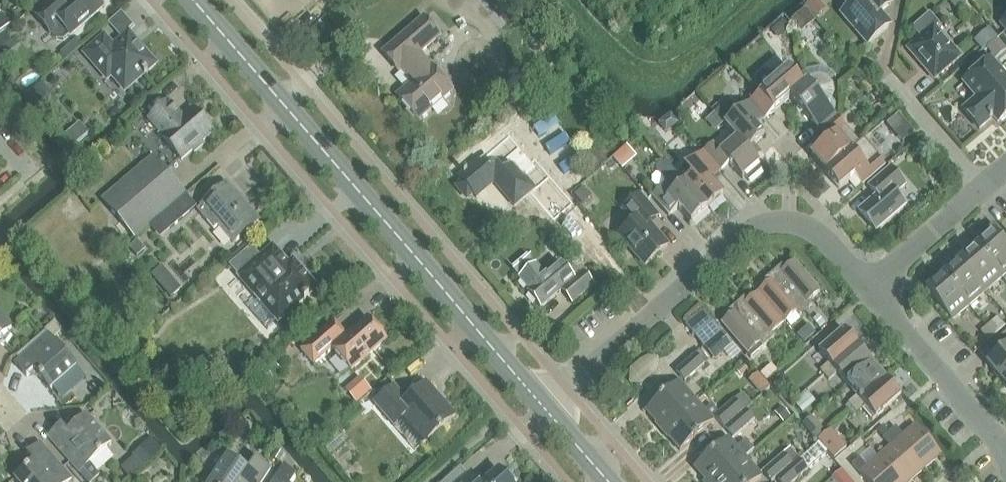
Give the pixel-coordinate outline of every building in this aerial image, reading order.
[(63,6),(58,0),(52,0),(35,15),(58,40),(65,40),(71,35),(71,36),(103,8),(100,4),(100,0),(70,0),(63,6)] [(891,4),(888,0),(855,0),(857,2),(842,15),(868,46),(888,28),(889,24),(880,14),(891,4)] [(815,23),(804,11),(795,19),(805,31),(815,23)] [(929,11),(911,27),(921,39),(908,50),(934,80),(960,57),(934,27),(940,23),(929,11)] [(0,32),(11,23),(4,13),(0,16),(0,32)] [(452,92),(420,55),(440,37),(424,19),(384,54),(400,72),(402,70),(413,84),(398,97),(419,121),(452,92)] [(784,21),(771,32),(780,41),(792,30),(784,21)] [(989,28),(978,38),(984,45),(995,35),(989,28)] [(0,39),(0,61),(15,47),(5,35),(0,39)] [(156,64),(142,49),(139,52),(126,37),(114,47),(105,37),(86,54),(105,76),(109,72),(122,87),(133,78),(136,81),(143,75),(145,77),(149,74),(147,72),(156,64)] [(996,60),(1005,51),(1005,48),(998,39),(986,49),(996,60)] [(980,129),(993,118),(998,123),(1005,115),(1005,77),(991,60),(964,83),(977,99),(964,111),(980,129)] [(761,93),(750,103),(765,120),(790,98),(790,97),(804,86),(804,85),(789,69),(777,79),(772,73),(764,72),(756,79),(755,87),(761,93)] [(811,79),(804,85),(804,86),(790,97),(790,98),(820,133),(838,118),(833,113),(836,110),(836,102),(832,98),(833,97),(834,92),(833,88),(832,83),(826,76),(822,75),(818,74),(814,74),(811,75),(808,76),(811,79)] [(854,80),(859,86),(865,81),(860,75),(854,80)] [(42,82),(25,97),(43,117),(59,102),(42,82)] [(183,118),(170,102),(149,120),(163,136),(162,137),(182,160),(193,150),(195,153),(204,145),(202,143),(213,133),(193,110),(183,118)] [(720,108),(714,114),(736,139),(755,160),(756,160),(762,154),(754,145),(764,137),(756,127),(765,120),(750,103),(741,111),(737,107),(731,105),(723,106),(720,108)] [(714,114),(720,108),(717,105),(711,110),(714,114)] [(671,114),(663,121),(670,131),(679,125),(671,114)] [(860,143),(838,118),(820,133),(828,141),(811,157),(826,174),(860,143)] [(713,144),(704,153),(721,172),(730,164),(743,179),(745,177),(749,182),(762,170),(758,166),(760,165),(756,160),(755,160),(736,139),(720,152),(713,144)] [(860,143),(826,174),(840,190),(855,177),(863,186),(886,167),(877,157),(863,141),(860,143)] [(477,198),(484,191),(494,183),(515,207),(535,189),(524,176),(536,166),(519,146),(496,166),(486,155),(467,172),(460,178),(463,181),(462,183),(462,184),(462,185),(462,187),(462,188),(463,190),(464,191),(464,192),(465,193),(467,194),(469,194),(470,195),(472,194),(474,194),(477,198)] [(598,150),(587,160),(598,172),(609,162),(598,150)] [(692,177),(685,183),(708,209),(725,195),(712,180),(721,172),(704,153),(685,169),(692,177)] [(161,216),(186,195),(151,154),(150,155),(152,157),(103,199),(136,238),(161,216)] [(859,212),(877,233),(906,208),(896,196),(906,187),(890,168),(869,187),(877,196),(859,212)] [(662,188),(652,197),(669,217),(678,209),(691,224),(708,209),(685,183),(678,175),(662,188)] [(198,211),(215,230),(219,226),(234,243),(260,221),(228,185),(198,211)] [(556,220),(572,205),(555,186),(539,200),(556,220)] [(196,206),(186,195),(161,216),(172,227),(196,206)] [(639,196),(623,211),(634,223),(620,237),(645,266),(668,247),(649,225),(658,217),(639,196)] [(976,248),(1002,278),(1005,275),(1005,248),(1005,239),(994,225),(980,237),(984,241),(976,248)] [(236,247),(239,251),(246,245),(243,241),(236,247)] [(137,243),(129,250),(136,259),(144,252),(137,243)] [(230,259),(234,262),(249,249),(246,245),(239,251),(230,259)] [(274,247),(239,278),(259,300),(249,308),(267,329),(277,321),(279,322),(303,301),(305,303),(309,299),(308,297),(310,295),(311,295),(311,294),(312,294),(312,293),(312,292),(313,292),(313,291),(313,290),(314,289),(314,288),(314,287),(314,286),(313,285),(313,284),(313,283),(312,283),(312,282),(312,281),(311,281),(300,268),(296,272),(274,247)] [(976,248),(960,262),(986,292),(1002,278),(976,248)] [(779,268),(773,273),(806,312),(813,306),(809,302),(821,292),(795,261),(782,272),(779,268)] [(948,264),(940,271),(951,284),(970,306),(986,292),(960,262),(952,269),(948,264)] [(526,272),(519,279),(523,284),(529,290),(527,291),(542,309),(549,302),(562,291),(573,304),(594,286),(583,273),(575,279),(566,269),(561,263),(551,271),(547,275),(537,264),(526,272)] [(935,283),(927,290),(953,320),(970,306),(951,284),(940,271),(931,279),(935,283)] [(770,283),(758,293),(784,324),(796,314),(799,317),(806,312),(773,273),(767,279),(770,283)] [(743,299),(737,305),(769,343),(776,337),(773,334),(784,324),(758,293),(746,303),(743,299)] [(733,314),(721,325),(748,355),(751,359),(763,349),(769,343),(737,305),(730,310),(733,314)] [(0,315),(0,340),(5,344),(11,335),(9,333),(12,329),(0,315)] [(818,316),(813,320),(820,328),(825,323),(818,316)] [(998,318),(987,327),(995,336),(1005,327),(998,318)] [(334,350),(353,372),(387,342),(368,320),(348,337),(335,322),(302,351),(315,366),(334,350)] [(57,322),(46,331),(49,335),(53,339),(63,330),(57,322)] [(995,336),(987,327),(981,332),(989,341),(995,336)] [(820,371),(825,376),(859,347),(844,330),(819,352),(829,364),(820,371)] [(809,331),(799,339),(803,345),(814,337),(809,331)] [(1002,381),(1005,378),(1005,333),(997,340),(1005,349),(988,364),(1002,381)] [(720,334),(704,348),(715,361),(731,347),(720,334)] [(35,371),(51,390),(77,367),(53,339),(49,335),(16,364),(27,377),(35,371)] [(838,374),(847,385),(873,363),(859,347),(825,376),(829,381),(838,374)] [(676,372),(684,381),(704,365),(696,355),(676,372)] [(744,362),(735,370),(739,375),(748,367),(744,362)] [(849,404),(853,409),(887,380),(873,363),(847,385),(857,397),(849,404)] [(771,365),(761,374),(767,380),(777,372),(771,365)] [(782,376),(775,382),(781,389),(788,382),(782,376)] [(887,380),(853,409),(857,414),(862,410),(873,422),(901,397),(887,380)] [(647,411),(664,431),(697,402),(680,382),(654,405),(647,411)] [(407,401),(395,387),(375,404),(394,427),(404,418),(413,429),(416,426),(428,440),(456,417),(427,384),(407,401)] [(807,392),(793,403),(802,413),(816,402),(807,392)] [(718,414),(715,417),(723,426),(743,410),(751,403),(743,393),(734,400),(718,414)] [(697,402),(664,431),(681,450),(688,444),(713,422),(711,420),(715,417),(718,414),(712,407),(706,413),(697,402)] [(849,404),(845,408),(849,413),(853,409),(849,404)] [(783,406),(776,412),(785,423),(792,417),(783,406)] [(853,409),(849,413),(853,418),(857,414),(853,409)] [(746,410),(724,427),(733,438),(754,420),(746,410)] [(803,424),(817,440),(826,433),(812,416),(803,424)] [(49,437),(80,473),(112,445),(87,417),(68,433),(62,426),(49,437)] [(896,427),(889,433),(923,471),(942,455),(917,425),(904,436),(896,427)] [(826,433),(817,440),(833,459),(847,447),(831,428),(826,433)] [(879,458),(900,481),(910,481),(923,471),(889,433),(883,439),(891,448),(879,458)] [(151,440),(134,456),(144,468),(162,453),(151,440)] [(696,468),(708,481),(718,481),(745,458),(754,450),(746,440),(737,448),(729,440),(703,462),(696,468)] [(18,481),(69,481),(72,479),(41,444),(28,455),(34,463),(16,479),(18,481)] [(790,449),(784,454),(793,465),(799,460),(790,449)] [(279,450),(272,460),(279,464),(285,454),(279,450)] [(776,479),(793,465),(784,454),(763,472),(771,481),(773,481),(776,479)] [(837,460),(842,466),(849,460),(844,454),(837,460)] [(271,469),(256,459),(249,470),(228,456),(211,481),(262,481),(271,469)] [(718,481),(756,481),(762,477),(745,458),(718,481)] [(879,458),(867,468),(860,458),(852,465),(867,481),(900,481),(879,458)] [(776,479),(778,481),(793,481),(807,470),(799,460),(793,465),(776,479)] [(355,465),(347,472),(355,481),(363,475),(355,465)] [(297,477),(284,468),(274,481),(293,481),(297,477)] [(499,471),(497,472),(486,481),(509,481),(499,471)]
